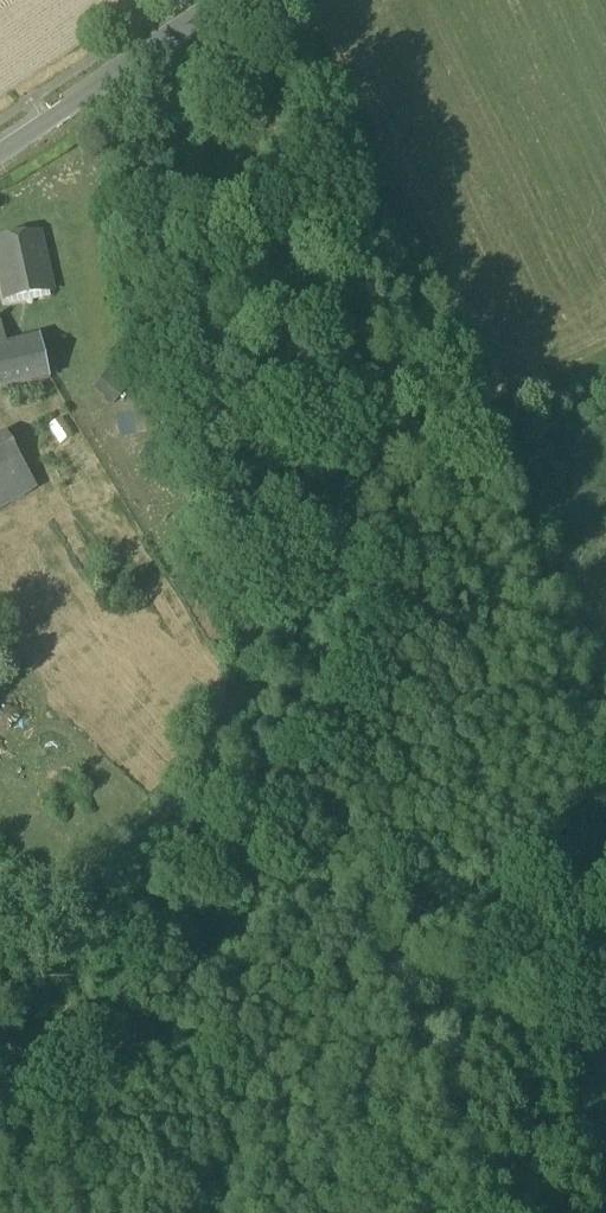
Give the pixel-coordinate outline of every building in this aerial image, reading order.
[(4,301),(52,290),(39,232),(0,241),(0,283),(4,301)] [(49,380),(39,342),(6,349),(0,351),(0,392),(49,380)] [(107,371),(93,388),(114,405),(128,388),(107,371)] [(142,407),(114,416),(121,439),(149,430),(142,407)] [(21,463),(6,437),(0,440),(0,475),(21,463)] [(21,463),(0,475),(0,503),(33,485),(21,463)]
